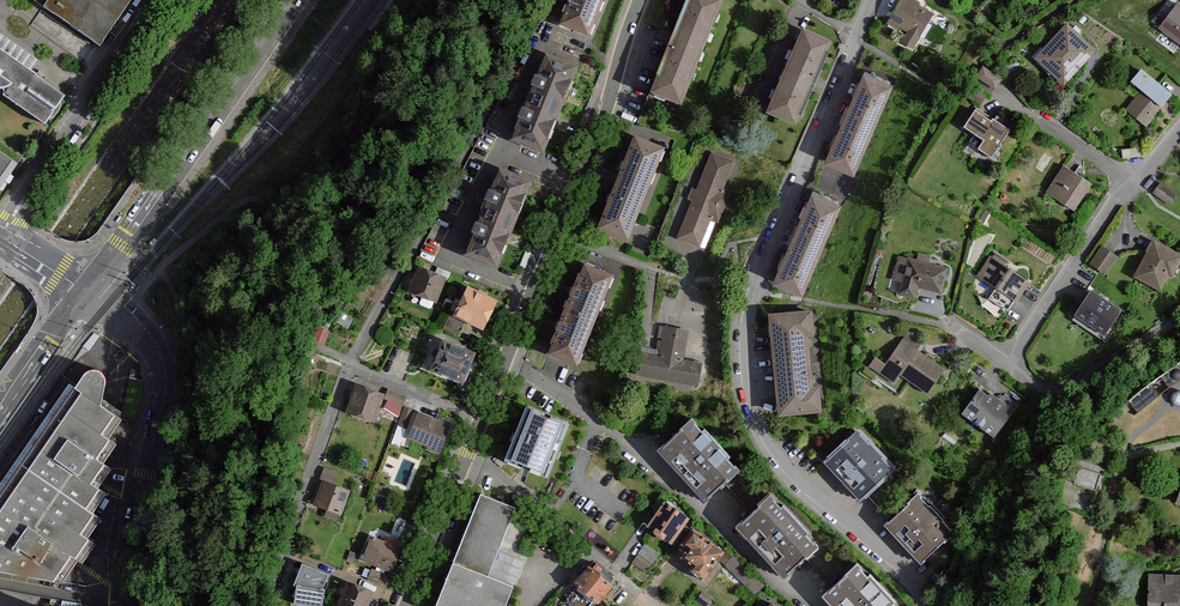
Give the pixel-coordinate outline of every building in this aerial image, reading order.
[(42,6),(98,45),(129,0),(46,0),(42,6)] [(551,24),(583,37),(598,0),(561,0),(551,24)] [(643,90),(675,103),(716,0),(679,0),(643,90)] [(911,50),(932,14),(915,5),(918,1),(916,0),(897,0),(884,24),(903,35),(898,43),(911,50)] [(1152,32),(1164,41),(1168,37),(1179,46),(1179,6),(1175,2),(1152,32)] [(1028,57),(1059,86),(1093,51),(1062,22),(1028,57)] [(794,26),(758,112),(790,125),(826,39),(794,26)] [(43,123),(63,95),(0,51),(0,93),(43,123)] [(534,52),(499,136),(538,152),(571,67),(534,52)] [(983,66),(976,76),(995,89),(1002,78),(983,66)] [(857,67),(820,158),(851,171),(888,79),(857,67)] [(1121,110),(1143,127),(1170,94),(1137,68),(1126,82),(1136,91),(1121,110)] [(986,95),(972,85),(965,94),(979,104),(986,95)] [(967,148),(988,162),(1010,128),(988,114),(986,118),(969,107),(957,126),(974,137),(967,148)] [(634,136),(596,229),(628,242),(666,147),(634,136)] [(710,151),(677,238),(700,247),(710,219),(719,223),(731,191),(723,188),(734,160),(710,151)] [(8,161),(0,155),(0,173),(8,161)] [(1058,167),(1041,193),(1070,212),(1087,185),(1058,167)] [(496,168),(461,252),(500,267),(533,183),(496,168)] [(1157,182),(1149,195),(1165,206),(1174,194),(1157,182)] [(806,187),(769,278),(800,291),(838,200),(806,187)] [(1130,278),(1158,291),(1164,277),(1168,279),(1179,256),(1179,255),(1149,240),(1130,278)] [(1086,265),(1102,276),(1115,257),(1099,246),(1086,265)] [(892,294),(911,299),(913,289),(936,295),(944,268),(926,263),(928,257),(913,253),(912,260),(894,255),(887,280),(896,282),(892,294)] [(972,274),(1013,302),(1026,283),(1001,266),(1005,261),(992,253),(989,257),(985,255),(972,274)] [(584,263),(547,355),(577,367),(614,275),(584,263)] [(409,264),(401,283),(406,285),(403,291),(431,301),(441,275),(409,264)] [(461,284),(447,311),(478,326),(491,299),(461,284)] [(1087,290),(1070,316),(1102,336),(1118,310),(1087,290)] [(809,310),(762,313),(769,414),(818,411),(816,385),(808,386),(804,338),(811,338),(809,310)] [(447,316),(442,328),(459,335),(464,323),(447,316)] [(640,351),(635,375),(697,387),(702,362),(683,358),(689,329),(664,325),(659,354),(640,351)] [(319,327),(313,341),(325,346),(331,332),(326,330),(319,327)] [(869,357),(863,367),(889,385),(895,377),(924,396),(942,370),(914,351),(920,342),(902,331),(880,364),(869,357)] [(456,381),(469,351),(434,337),(422,367),(456,381)] [(1138,413),(1175,382),(1179,380),(1179,361),(1128,401),(1138,413)] [(86,370),(83,373),(10,476),(90,533),(105,513),(96,506),(106,491),(101,487),(111,473),(103,468),(117,448),(109,442),(121,424),(98,408),(110,392),(105,388),(106,383),(105,379),(103,375),(99,371),(95,369),(90,369),(86,370)] [(361,387),(351,415),(378,426),(387,401),(387,399),(388,397),(361,387)] [(387,399),(387,401),(404,407),(407,397),(391,390),(388,397),(387,399)] [(956,414),(990,438),(1016,404),(1003,394),(995,399),(986,393),(984,397),(975,390),(956,414)] [(1172,403),(1175,405),(1179,406),(1179,405),(1179,390),(1177,390),(1173,392),(1171,395),(1170,399),(1172,403)] [(404,409),(398,426),(408,430),(414,411),(404,407),(404,409)] [(525,407),(504,459),(545,476),(566,424),(525,407)] [(419,413),(408,440),(430,448),(429,451),(443,457),(454,427),(419,413)] [(648,448),(697,500),(704,494),(701,491),(716,478),(719,481),(732,469),(728,464),(726,466),(719,458),(723,455),(698,428),(694,431),(688,424),(689,422),(683,416),(671,427),(673,429),(655,445),(653,443),(648,448)] [(817,461),(853,500),(888,468),(851,429),(817,461)] [(1079,466),(1074,483),(1096,490),(1101,474),(1079,466)] [(1171,503),(1179,503),(1179,471),(1178,471),(1171,503)] [(10,476),(0,490),(0,568),(62,579),(78,555),(84,560),(99,539),(90,533),(10,476)] [(324,483),(315,508),(328,513),(325,518),(339,523),(341,518),(344,519),(353,494),(324,483)] [(727,523),(776,575),(782,570),(780,567),(794,554),(797,557),(811,544),(807,540),(805,541),(798,534),(802,530),(776,503),(773,507),(766,500),(768,498),(762,492),(750,503),(751,505),(734,521),(732,519),(727,523)] [(879,524),(916,563),(951,531),(914,492),(879,524)] [(481,493),(454,561),(488,575),(515,507),(481,493)] [(659,499),(640,525),(665,542),(683,516),(659,499)] [(376,530),(365,561),(395,572),(406,542),(376,530)] [(687,530),(678,542),(684,546),(677,555),(689,563),(685,568),(699,578),(718,552),(687,530)] [(649,571),(660,552),(645,543),(634,562),(649,571)] [(730,555),(720,565),(751,595),(761,584),(730,555)] [(488,575),(454,561),(451,566),(435,605),(505,605),(514,585),(501,580),(488,575)] [(582,564),(568,581),(592,601),(611,578),(591,561),(586,567),(582,564)] [(827,605),(887,605),(885,604),(889,600),(864,573),(860,577),(853,569),(855,568),(849,562),(837,573),(839,575),(821,591),(819,588),(814,593),(827,605)] [(307,605),(323,605),(326,589),(325,589),(329,574),(302,565),(294,585),(298,586),(294,604),(307,605)] [(388,587),(393,575),(385,573),(386,570),(375,566),(374,568),(370,580),(388,587)] [(1143,574),(1142,605),(1179,605),(1179,575),(1143,574)] [(375,594),(347,582),(338,605),(370,605),(375,594)]
